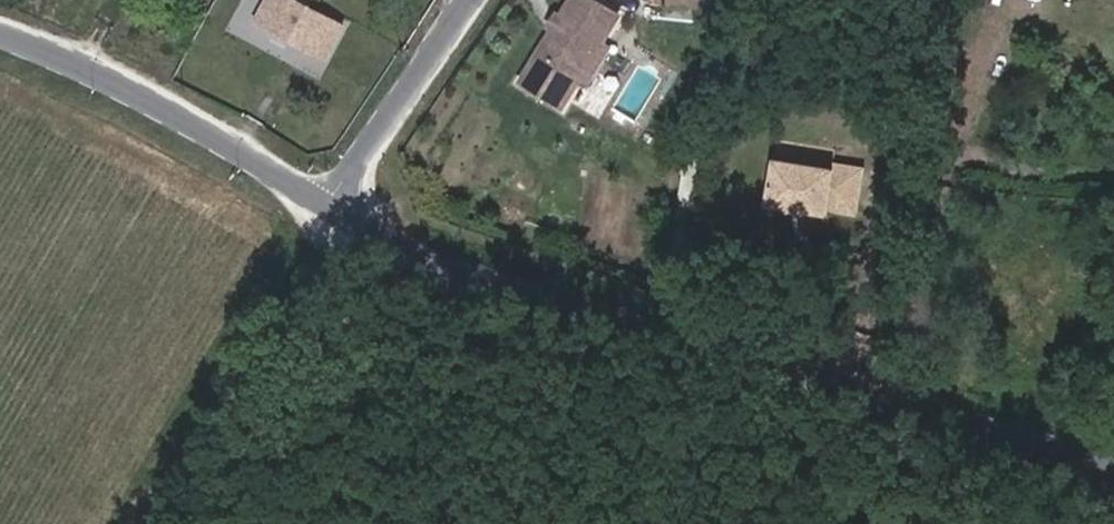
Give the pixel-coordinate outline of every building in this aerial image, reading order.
[(343,22),(300,0),(267,0),(257,20),(327,56),(343,22)] [(588,0),(566,0),(557,16),(560,21),(555,30),(548,31),(518,83),(560,109),(579,77),(576,69),(591,46),(598,43),(614,16),(588,0)] [(552,13),(543,27),(548,31),(555,30),(560,21),(557,16),(552,13)] [(591,46),(576,69),(579,77),(586,81),(605,48),(598,43),(591,46)] [(764,170),(759,216),(782,219),(797,221),(803,222),(803,217),(849,223),(854,175),(823,172),(822,177),(764,170)]
